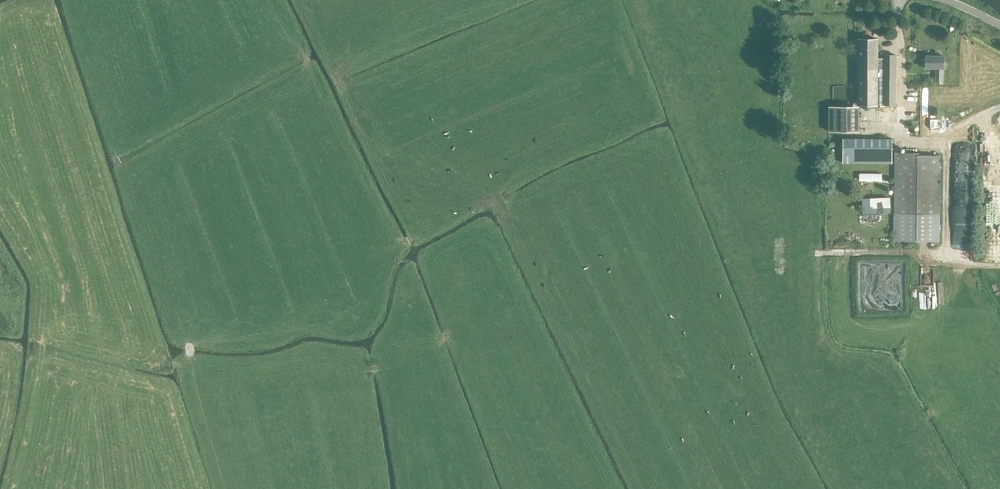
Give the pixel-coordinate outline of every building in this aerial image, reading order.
[(895,103),(896,54),(884,54),(884,57),(878,57),(878,38),(858,38),(857,103),(878,103),(878,67),(884,67),(883,103),(895,103)] [(944,67),(944,55),(926,55),(926,67),(936,67),(936,83),(943,83),(943,67),(944,67)] [(829,105),(829,130),(853,130),(853,105),(829,105)] [(943,126),(943,117),(931,117),(931,126),(943,126)] [(892,162),(892,138),(844,137),(843,161),(892,162)] [(940,240),(940,215),(940,154),(919,154),(919,152),(901,152),(901,154),(895,154),(895,240),(940,240)] [(957,156),(957,198),(970,198),(970,192),(969,192),(969,156),(957,156)] [(883,180),(883,172),(860,171),(860,179),(883,180)] [(891,195),(863,196),(863,213),(858,213),(859,220),(880,220),(880,212),(892,211),(891,195)]
